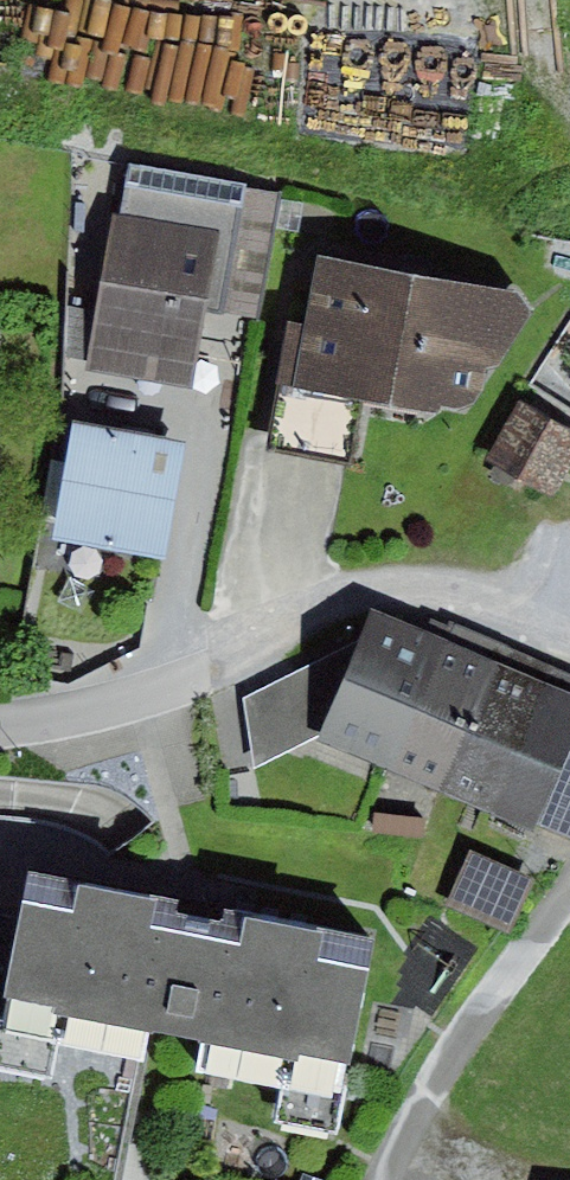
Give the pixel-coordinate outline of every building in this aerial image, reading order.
[(122,218),(113,217),(97,311),(89,359),(86,376),(193,394),(207,312),(257,320),(278,197),(246,191),(247,186),(131,166),(122,218)] [(304,202),(282,198),(275,233),(298,237),(304,202)] [(302,328),(289,325),(274,435),(353,453),(362,412),(423,424),(445,411),(464,416),(481,408),(487,394),(488,375),(499,373),(534,309),(522,297),(316,263),(302,328)] [(89,359),(97,311),(67,305),(66,355),(89,359)] [(476,460),(546,502),(569,462),(569,441),(509,405),(476,460)] [(183,448),(72,430),(53,543),(164,561),(183,448)] [(383,771),(441,647),(378,618),(367,642),(321,742),(383,771)] [(367,642),(242,699),(255,772),(321,742),(367,642)] [(441,647),(383,771),(438,798),(494,670),(441,647)] [(544,691),(494,670),(438,798),(485,821),(544,691)] [(544,691),(485,821),(531,842),(539,826),(569,841),(569,703),(544,691)] [(426,816),(372,813),(371,830),(425,833),(426,816)] [(532,881),(469,853),(446,905),(509,932),(532,881)] [(139,1042),(157,937),(147,940),(153,906),(73,892),(68,920),(22,912),(6,1005),(58,1014),(54,1022),(139,1042)] [(157,937),(139,1042),(294,1068),(295,1057),(347,1066),(361,985),(321,978),(328,938),(241,923),(236,950),(197,943),(157,937)]
